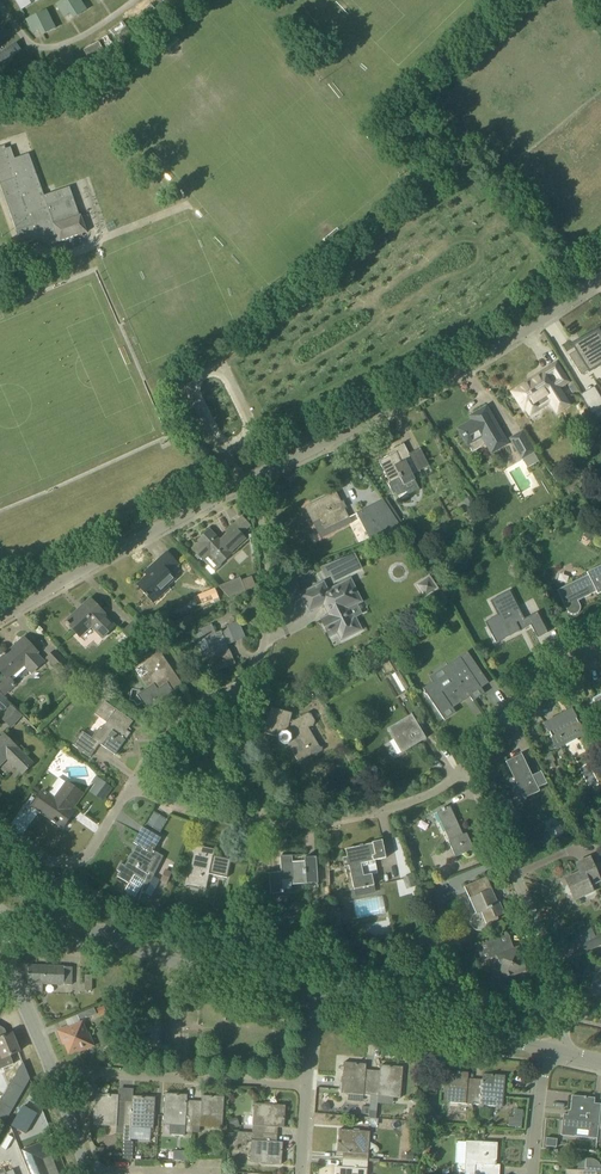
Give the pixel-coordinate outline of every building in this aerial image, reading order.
[(22,9),(38,0),(16,0),(22,9)] [(65,17),(71,13),(74,18),(86,10),(80,0),(64,0),(57,5),(65,17)] [(44,12),(26,23),(34,35),(40,31),(43,36),(55,29),(44,12)] [(122,22),(110,31),(124,49),(136,40),(122,22)] [(3,26),(0,28),(0,41),(10,34),(3,26)] [(99,42),(84,50),(91,63),(106,55),(99,42)] [(12,57),(21,51),(16,43),(0,55),(0,66),(12,57)] [(72,53),(51,62),(57,76),(78,67),(72,53)] [(15,72),(23,87),(43,76),(35,63),(29,66),(28,64),(15,72)] [(43,193),(29,154),(15,160),(11,148),(6,150),(5,146),(0,147),(0,185),(16,232),(21,246),(41,238),(44,247),(60,242),(87,232),(81,215),(80,215),(70,187),(44,196),(43,193)] [(598,332),(575,347),(577,350),(569,355),(581,375),(590,370),(600,363),(600,335),(598,332)] [(568,405),(558,389),(568,382),(556,363),(532,378),(533,380),(513,393),(524,410),(527,408),(530,414),(551,401),(557,412),(568,405)] [(600,409),(600,398),(595,387),(581,395),(592,414),(600,409)] [(508,444),(486,407),(474,414),(476,418),(458,429),(467,446),(468,445),(482,437),(491,454),(508,444)] [(536,452),(523,431),(508,440),(522,461),(536,452)] [(404,486),(415,481),(410,472),(416,469),(418,471),(429,466),(420,448),(409,453),(404,444),(394,449),(396,453),(379,461),(390,483),(388,484),(393,494),(396,493),(397,496),(407,491),(404,486)] [(325,530),(348,518),(335,492),(311,504),(325,530)] [(467,503),(471,511),(477,508),(472,500),(467,503)] [(357,514),(363,525),(370,539),(401,528),(384,501),(357,514)] [(230,552),(245,539),(241,534),(250,526),(242,517),(226,532),(228,534),(220,542),(210,531),(199,541),(200,542),(193,549),(208,566),(216,559),(221,564),(231,554),(230,552)] [(590,526),(585,533),(593,539),(598,532),(590,526)] [(528,533),(522,539),(526,545),(533,540),(528,533)] [(151,600),(174,579),(169,573),(178,564),(168,553),(151,568),(153,571),(137,585),(146,594),(145,594),(147,597),(148,596),(151,600)] [(355,553),(320,566),(326,578),(331,576),(334,581),(362,567),(355,553)] [(512,563),(508,570),(516,575),(521,567),(512,563)] [(296,573),(302,586),(317,579),(311,565),(296,573)] [(600,591),(600,567),(587,574),(588,575),(557,590),(562,599),(568,611),(570,614),(573,615),(577,614),(579,611),(580,608),(580,605),(578,601),(597,591),(598,593),(600,591)] [(429,574),(417,583),(425,596),(438,588),(429,574)] [(219,587),(224,591),(230,598),(246,591),(241,578),(219,587)] [(361,602),(350,580),(327,592),(323,584),(301,595),(309,611),(324,604),(330,615),(322,619),(330,636),(336,633),(341,642),(363,631),(355,615),(360,613),(355,604),(361,602)] [(524,620),(514,600),(510,592),(491,601),(509,636),(531,625),(538,637),(547,633),(537,614),(524,620)] [(443,594),(434,600),(439,606),(447,600),(443,594)] [(115,626),(104,614),(105,614),(91,598),(83,606),(84,607),(68,622),(67,622),(66,623),(80,637),(92,626),(103,638),(115,626)] [(190,615),(184,617),(159,628),(162,634),(187,624),(193,622),(190,615)] [(144,632),(134,621),(124,631),(134,641),(144,632)] [(215,633),(211,625),(200,630),(201,633),(195,635),(198,642),(206,639),(211,649),(203,652),(207,662),(209,661),(214,671),(226,666),(226,668),(236,664),(230,651),(227,653),(223,645),(233,641),(234,641),(227,626),(227,627),(227,628),(215,633)] [(37,654),(38,653),(24,638),(6,654),(5,653),(3,654),(5,656),(0,660),(0,670),(5,676),(0,681),(0,690),(5,696),(17,685),(11,678),(25,665),(32,673),(44,662),(37,654)] [(62,675),(70,668),(55,651),(47,659),(62,675)] [(147,711),(174,693),(173,691),(179,687),(170,673),(173,671),(160,652),(134,669),(147,689),(137,696),(147,711)] [(494,692),(467,652),(448,665),(453,672),(438,683),(436,680),(423,689),(441,715),(452,707),(451,706),(469,695),(469,696),(480,688),(486,697),(494,692)] [(10,705),(0,697),(0,707),(4,711),(10,705)] [(126,740),(122,738),(133,722),(104,701),(95,714),(107,723),(95,740),(83,732),(73,745),(78,749),(82,742),(95,751),(100,744),(115,755),(126,740)] [(23,715),(11,704),(10,705),(4,711),(5,711),(0,716),(0,718),(11,729),(23,715)] [(294,721),(290,720),(292,714),(271,708),(265,733),(278,737),(279,742),(284,745),(288,745),(299,762),(321,749),(308,728),(314,724),(307,713),(294,721)] [(558,748),(584,734),(572,710),(546,724),(558,748)] [(402,753),(426,739),(412,714),(387,729),(402,753)] [(17,748),(2,733),(0,735),(0,765),(6,759),(22,775),(32,764),(17,748)] [(551,752),(542,756),(546,765),(553,762),(555,761),(551,752)] [(525,799),(539,792),(521,754),(507,762),(525,799)] [(99,778),(90,792),(103,802),(113,788),(99,778)] [(69,813),(83,795),(67,782),(54,799),(44,791),(33,806),(63,828),(72,816),(69,813)] [(463,835),(450,807),(445,809),(444,808),(441,809),(442,810),(437,813),(449,841),(448,841),(456,857),(474,849),(467,833),(463,835)] [(118,877),(129,883),(122,894),(138,905),(153,877),(144,871),(154,855),(152,854),(161,838),(143,827),(134,843),(139,846),(135,853),(133,852),(125,866),(121,863),(117,870),(121,872),(118,877)] [(386,859),(382,840),(372,842),(373,844),(363,846),(363,844),(360,845),(360,847),(346,850),(347,857),(343,858),(345,867),(349,866),(354,890),(374,885),(372,875),(377,874),(375,861),(386,859)] [(227,877),(231,860),(206,854),(207,848),(196,845),(187,884),(206,888),(209,873),(227,877)] [(293,865),(292,855),(280,856),(282,872),(269,873),(271,894),(284,893),(283,890),(292,889),(292,885),(318,883),(316,857),(304,858),(305,864),(293,865)] [(575,900),(593,892),(591,886),(600,881),(590,858),(576,864),(580,872),(565,879),(575,900)] [(165,869),(160,881),(162,882),(167,884),(172,872),(165,869)] [(496,904),(490,891),(492,890),(486,877),(464,887),(482,927),(499,919),(498,917),(505,914),(500,902),(496,904)] [(427,911),(441,906),(434,887),(420,892),(427,911)] [(373,911),(384,910),(382,896),(371,898),(373,911)] [(600,945),(600,935),(600,932),(580,942),(585,953),(600,945)] [(514,949),(511,942),(509,934),(476,946),(482,962),(497,957),(505,978),(527,970),(519,947),(514,949)] [(71,985),(72,979),(72,967),(29,966),(29,983),(31,984),(30,992),(42,993),(42,984),(71,985)] [(594,973),(585,971),(581,986),(592,989),(591,993),(600,996),(600,974),(594,973)] [(535,1006),(536,999),(526,997),(525,1003),(535,1006)] [(104,1006),(97,1009),(100,1015),(107,1012),(104,1006)] [(94,1046),(89,1035),(83,1020),(58,1031),(62,1040),(63,1039),(69,1054),(78,1050),(79,1052),(94,1046)] [(171,1045),(169,1022),(150,1023),(151,1046),(171,1045)] [(14,1064),(10,1055),(19,1052),(12,1034),(8,1036),(5,1029),(0,1026),(0,1069),(14,1064)] [(0,1102),(0,1121),(5,1124),(30,1079),(26,1069),(23,1062),(18,1072),(0,1102)] [(371,1096),(373,1071),(366,1070),(366,1064),(344,1062),(341,1093),(348,1094),(363,1095),(371,1096)] [(400,1098),(403,1067),(381,1065),(380,1071),(373,1071),(371,1096),(370,1107),(369,1115),(369,1118),(376,1118),(378,1096),(393,1098),(400,1098)] [(473,1104),(475,1079),(468,1079),(468,1073),(446,1071),(443,1102),(473,1104)] [(503,1107),(505,1076),(483,1074),(482,1080),(475,1079),(473,1104),(503,1107)] [(192,1133),(194,1101),(187,1101),(188,1095),(165,1093),(163,1124),(186,1126),(185,1132),(192,1133)] [(124,1127),(125,1102),(118,1101),(119,1095),(96,1094),(94,1125),(124,1127)] [(600,1106),(600,1105),(594,1104),(595,1098),(572,1095),(569,1127),(598,1130),(600,1106)] [(154,1129),(155,1097),(133,1096),(133,1102),(125,1102),(124,1127),(123,1141),(130,1142),(131,1127),(154,1129)] [(222,1128),(224,1097),(202,1096),(201,1101),(194,1101),(192,1133),(193,1133),(193,1126),(222,1128)] [(284,1128),(285,1105),(254,1103),(252,1133),(278,1134),(278,1128),(284,1128)] [(361,1106),(361,1114),(369,1115),(370,1107),(361,1106)] [(409,1111),(408,1119),(419,1120),(420,1112),(409,1111)] [(507,1126),(521,1127),(522,1118),(513,1118),(508,1117),(507,1126)] [(368,1161),(370,1132),(339,1130),(337,1152),(343,1152),(343,1159),(368,1161)] [(278,1134),(252,1133),(236,1132),(235,1140),(237,1140),(237,1145),(246,1145),(247,1140),(252,1141),(250,1163),(282,1165),(283,1142),(277,1142),(278,1134)] [(21,1148),(32,1173),(50,1173),(43,1158),(50,1155),(44,1139),(21,1148)] [(466,1141),(466,1142),(458,1142),(457,1163),(465,1163),(465,1173),(500,1173),(500,1165),(496,1165),(497,1143),(466,1141)] [(423,1146),(422,1156),(430,1157),(431,1147),(423,1146)] [(186,1150),(178,1150),(178,1160),(186,1160),(186,1150)] [(599,1163),(598,1162),(597,1161),(594,1159),(593,1159),(590,1158),(587,1159),(584,1160),(582,1161),(580,1163),(578,1165),(578,1167),(577,1169),(577,1170),(566,1169),(566,1173),(597,1173),(599,1173),(600,1173),(600,1167),(599,1163)] [(368,1161),(343,1159),(342,1167),(336,1166),(336,1173),(367,1173),(368,1161)]
